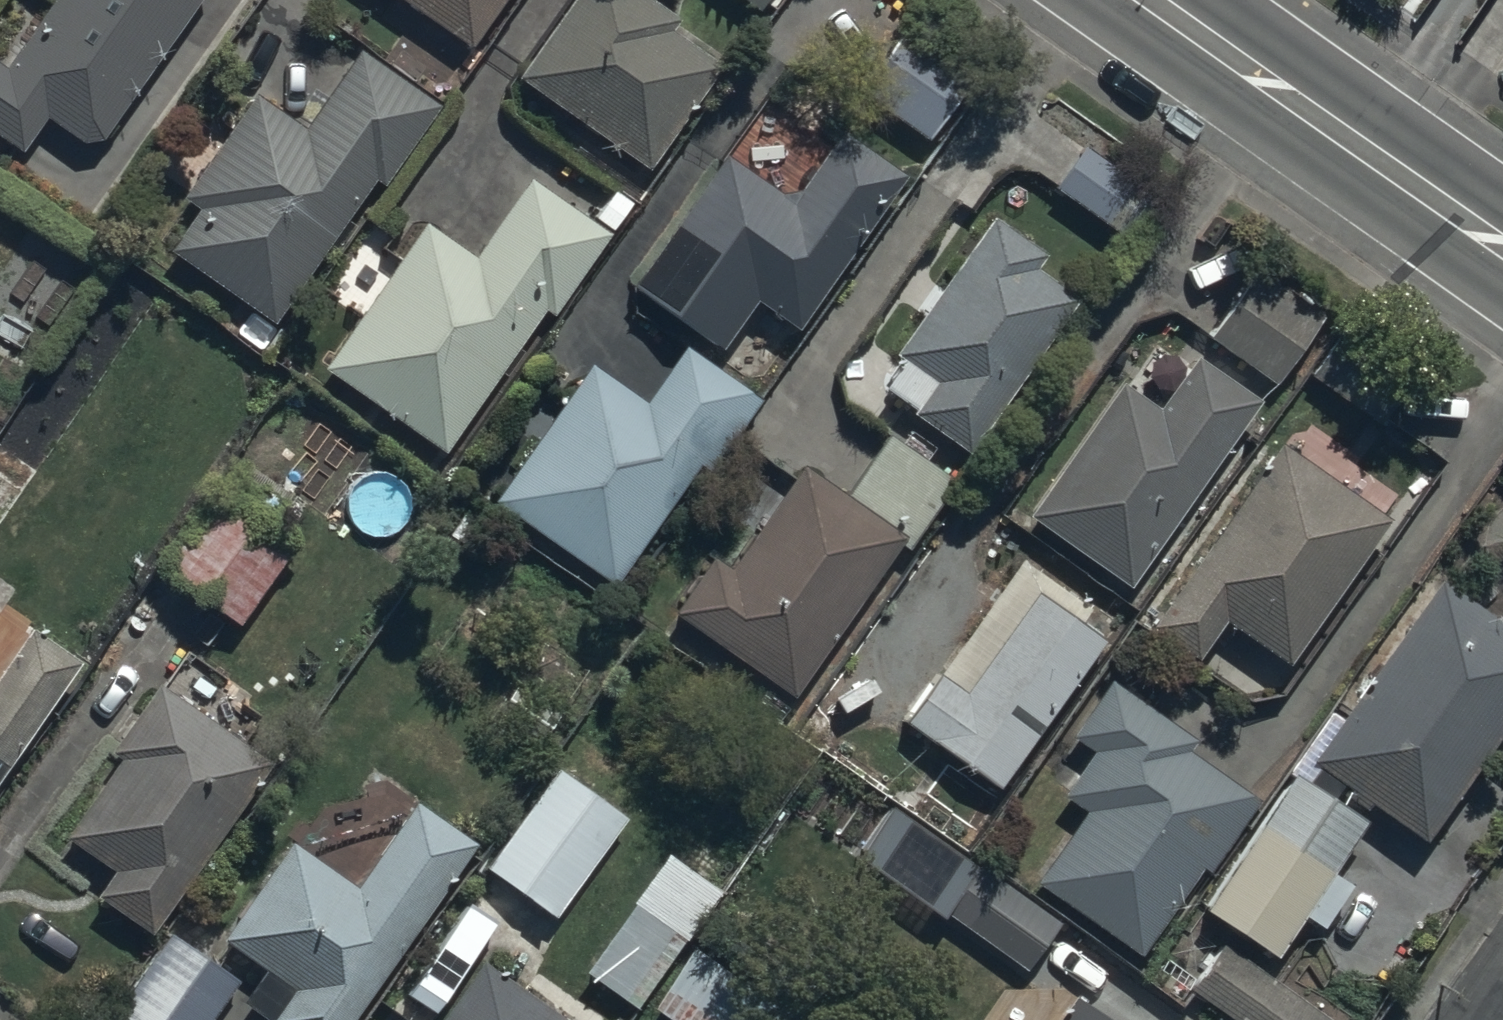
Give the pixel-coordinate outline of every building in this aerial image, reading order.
[(2,55),(0,53),(0,128),(19,142),(45,106),(80,131),(102,128),(190,0),(42,0),(2,55)] [(470,36),(494,0),(418,0),(470,36)] [(514,64),(647,159),(721,55),(668,17),(674,9),(662,0),(560,0),(514,64)] [(976,67),(903,15),(856,80),(929,133),(976,67)] [(383,178),(438,96),(356,41),(305,117),(253,82),(183,185),(201,198),(171,242),(272,311),(369,168),(383,178)] [(794,317),(902,163),(830,112),(784,179),(726,139),(631,274),(720,337),(754,289),(794,317)] [(1080,135),(1050,177),(1126,229),(1155,188),(1080,135)] [(476,248),(425,212),(324,356),(444,439),(541,299),(554,308),(631,197),(611,182),(590,212),(530,171),(476,248)] [(967,440),(1076,285),(1033,255),(1045,239),(991,201),(896,337),(906,344),(882,380),(967,440)] [(1341,322),(1306,370),(1374,418),(1409,370),(1341,322)] [(647,394),(588,354),(493,493),(613,575),(691,460),(706,470),(761,390),(685,338),(647,394)] [(1127,575),(1258,387),(1196,344),(1159,396),(1120,369),(1026,505),(1127,575)] [(1387,509),(1279,432),(1146,619),(1194,653),(1222,613),(1283,656),(1387,509)] [(793,685),(902,528),(803,459),(731,561),(714,549),(676,603),(793,685)] [(216,460),(154,556),(239,614),(304,519),(216,460)] [(1089,602),(1019,550),(901,712),(997,782),(1106,632),(1080,614),(1089,602)] [(1440,568),(1311,749),(1350,777),(1344,785),(1362,798),(1368,789),(1423,828),(1502,716),(1502,613),(1440,568)] [(79,648),(30,614),(0,656),(0,761),(79,648)] [(150,922),(269,751),(220,717),(240,689),(208,666),(189,694),(157,671),(109,740),(119,747),(65,824),(115,859),(97,886),(150,922)] [(1195,727),(1112,671),(1074,728),(1095,743),(1065,786),(1085,799),(1034,874),(1141,947),(1199,861),(1206,865),(1261,786),(1189,737),(1195,727)] [(560,710),(511,676),(493,702),(542,735),(560,710)] [(625,804),(556,757),(484,860),(553,908),(625,804)] [(1346,881),(1329,869),(1362,821),(1291,772),(1200,904),(1273,954),(1302,912),(1319,924),(1322,919),(1346,881)] [(473,831),(415,792),(357,877),(290,831),(222,930),(264,958),(241,993),(279,1019),(344,1019),(473,831)] [(721,879),(665,841),(583,963),(639,1001),(721,879)] [(1062,915),(1002,870),(966,919),(1026,964),(1062,915)] [(169,921),(99,1019),(207,1019),(241,972),(169,921)] [(1222,937),(1189,985),(1239,1019),(1341,1019),(1222,937)] [(653,996),(686,1019),(788,1019),(794,1013),(694,940),(653,996)] [(432,1019),(584,1019),(481,949),(432,1019)] [(1077,984),(1052,1019),(1128,1019),(1077,984)] [(965,1019),(992,1019),(974,1007),(965,1019)]
